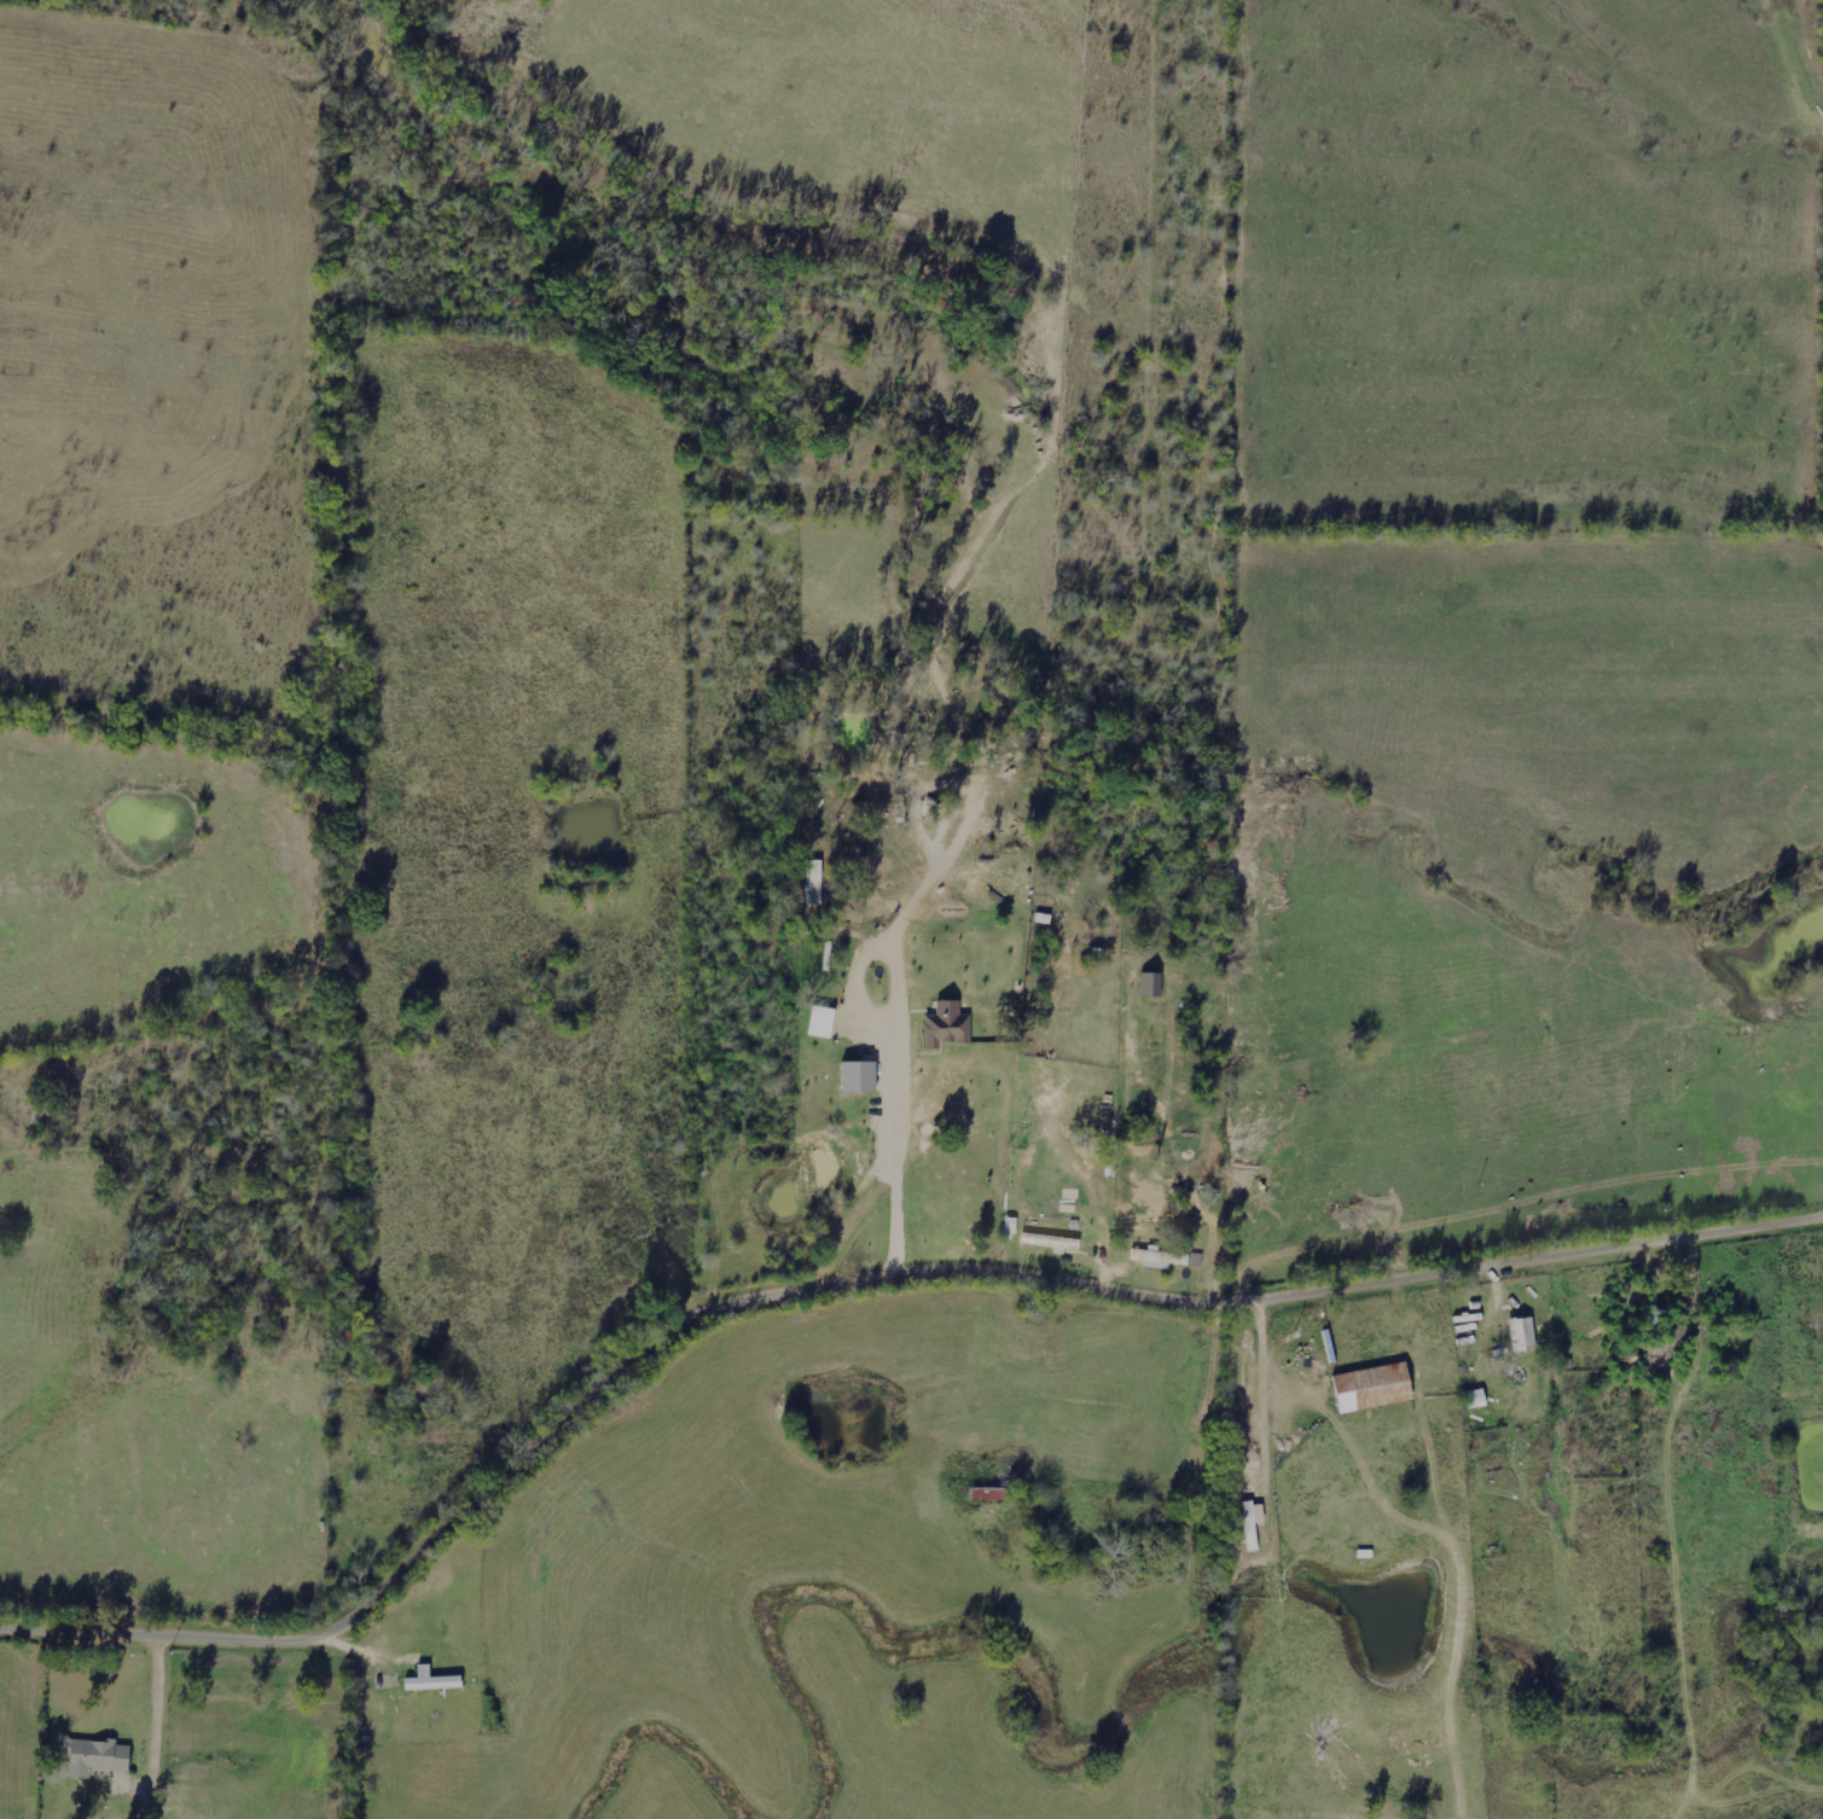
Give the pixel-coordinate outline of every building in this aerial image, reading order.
[(1165,973),(1144,973),(1143,996),(1164,997),(1165,973)] [(973,1043),(972,1014),(963,1015),(963,1000),(938,1001),(939,1014),(927,1014),(927,1049),(943,1049),(943,1043),(973,1043)] [(839,1009),(816,1005),(810,1034),(833,1038),(839,1009)] [(846,1092),(879,1091),(879,1062),(845,1062),(846,1092)] [(1023,1243),(1057,1247),(1056,1253),(1066,1254),(1067,1249),(1081,1251),(1082,1239),(1025,1232),(1023,1243)] [(1145,1260),(1145,1267),(1172,1268),(1172,1264),(1191,1265),(1191,1252),(1133,1250),(1133,1260),(1145,1260)] [(1515,1352),(1538,1350),(1535,1317),(1512,1319),(1515,1352)] [(1336,1375),(1343,1414),(1416,1400),(1409,1362),(1336,1375)] [(975,1502),(1012,1501),(1011,1462),(999,1462),(999,1488),(975,1488),(975,1502)] [(132,1771),(133,1745),(118,1744),(119,1740),(71,1738),(70,1776),(93,1777),(93,1769),(132,1771)]
